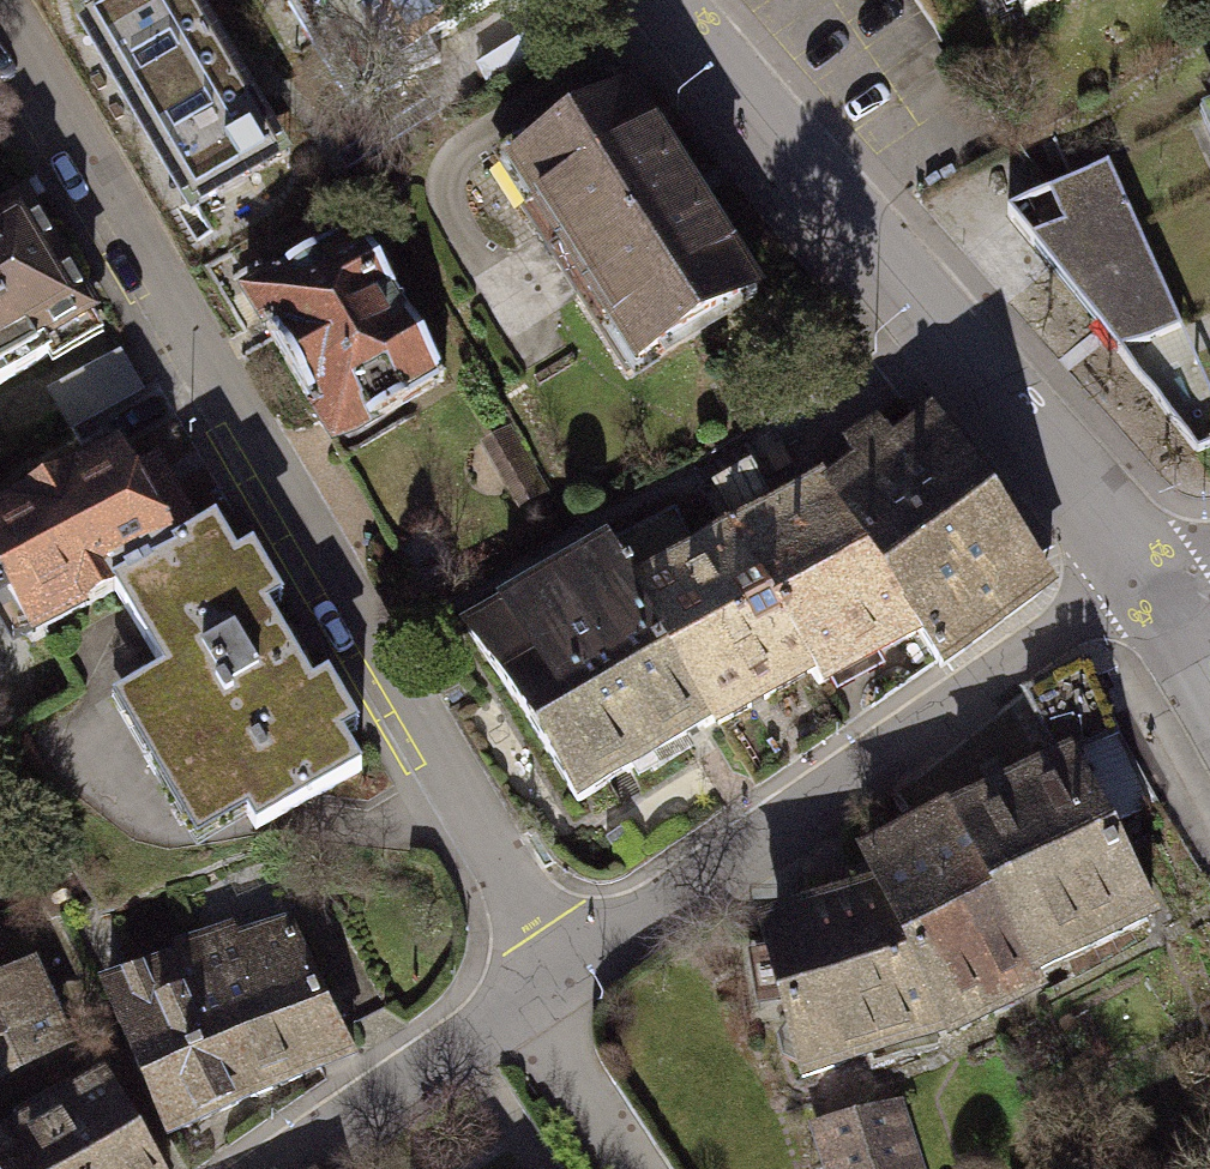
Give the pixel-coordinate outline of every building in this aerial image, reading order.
[(87,16),(154,130),(235,82),(187,0),(115,0),(87,16)] [(415,51),(424,45),(496,0),(383,0),(415,51)] [(1021,15),(1053,0),(1014,0),(1021,15)] [(235,82),(154,130),(193,196),(274,149),(235,82)] [(626,91),(499,172),(628,372),(755,291),(626,91)] [(1007,211),(1194,450),(1209,443),(1209,388),(1105,160),(1007,211)] [(47,353),(42,343),(92,314),(25,199),(0,213),(0,381),(47,353)] [(444,381),(354,227),(244,291),(334,445),(444,381)] [(115,352),(46,391),(67,428),(136,389),(115,352)] [(136,389),(67,428),(88,463),(116,448),(157,425),(136,389)] [(906,631),(932,665),(1024,595),(1034,584),(1010,557),(915,422),(823,493),(906,631)] [(512,424),(477,444),(516,510),(551,490),(512,424)] [(809,682),(906,631),(823,493),(788,437),(714,477),(736,522),(722,534),(800,668),(809,682)] [(116,448),(88,463),(0,512),(0,610),(20,645),(101,596),(145,570),(174,552),(211,530),(163,454),(130,473),(116,448)] [(710,723),(800,668),(722,534),(686,549),(664,507),(597,544),(705,715),(710,723)] [(145,570),(101,596),(152,682),(105,710),(188,848),(244,815),(252,828),(353,768),(342,748),(362,736),(326,675),(308,685),(268,617),(287,606),(251,546),(229,559),(211,530),(174,552),(145,570)] [(597,544),(457,628),(565,800),(705,715),(597,544)] [(1079,657),(1015,692),(1048,757),(1056,753),(1070,780),(1089,771),(1106,817),(1137,805),(1079,657)] [(1048,757),(849,865),(862,888),(933,1028),(1144,917),(1093,824),(1106,817),(1089,771),(1070,780),(1056,753),(1048,757)] [(862,888),(765,923),(792,1075),(933,1028),(862,888)] [(345,1055),(291,928),(236,944),(231,929),(169,949),(172,959),(246,1113),(345,1055)] [(246,1113),(172,959),(124,984),(119,974),(91,988),(96,1000),(85,1005),(166,1152),(246,1113)] [(75,1055),(33,964),(0,982),(0,1028),(4,1036),(0,1038),(0,1094),(75,1055)] [(103,1078),(0,1137),(0,1168),(157,1168),(103,1078)] [(813,1124),(827,1168),(916,1168),(895,1100),(813,1124)]
